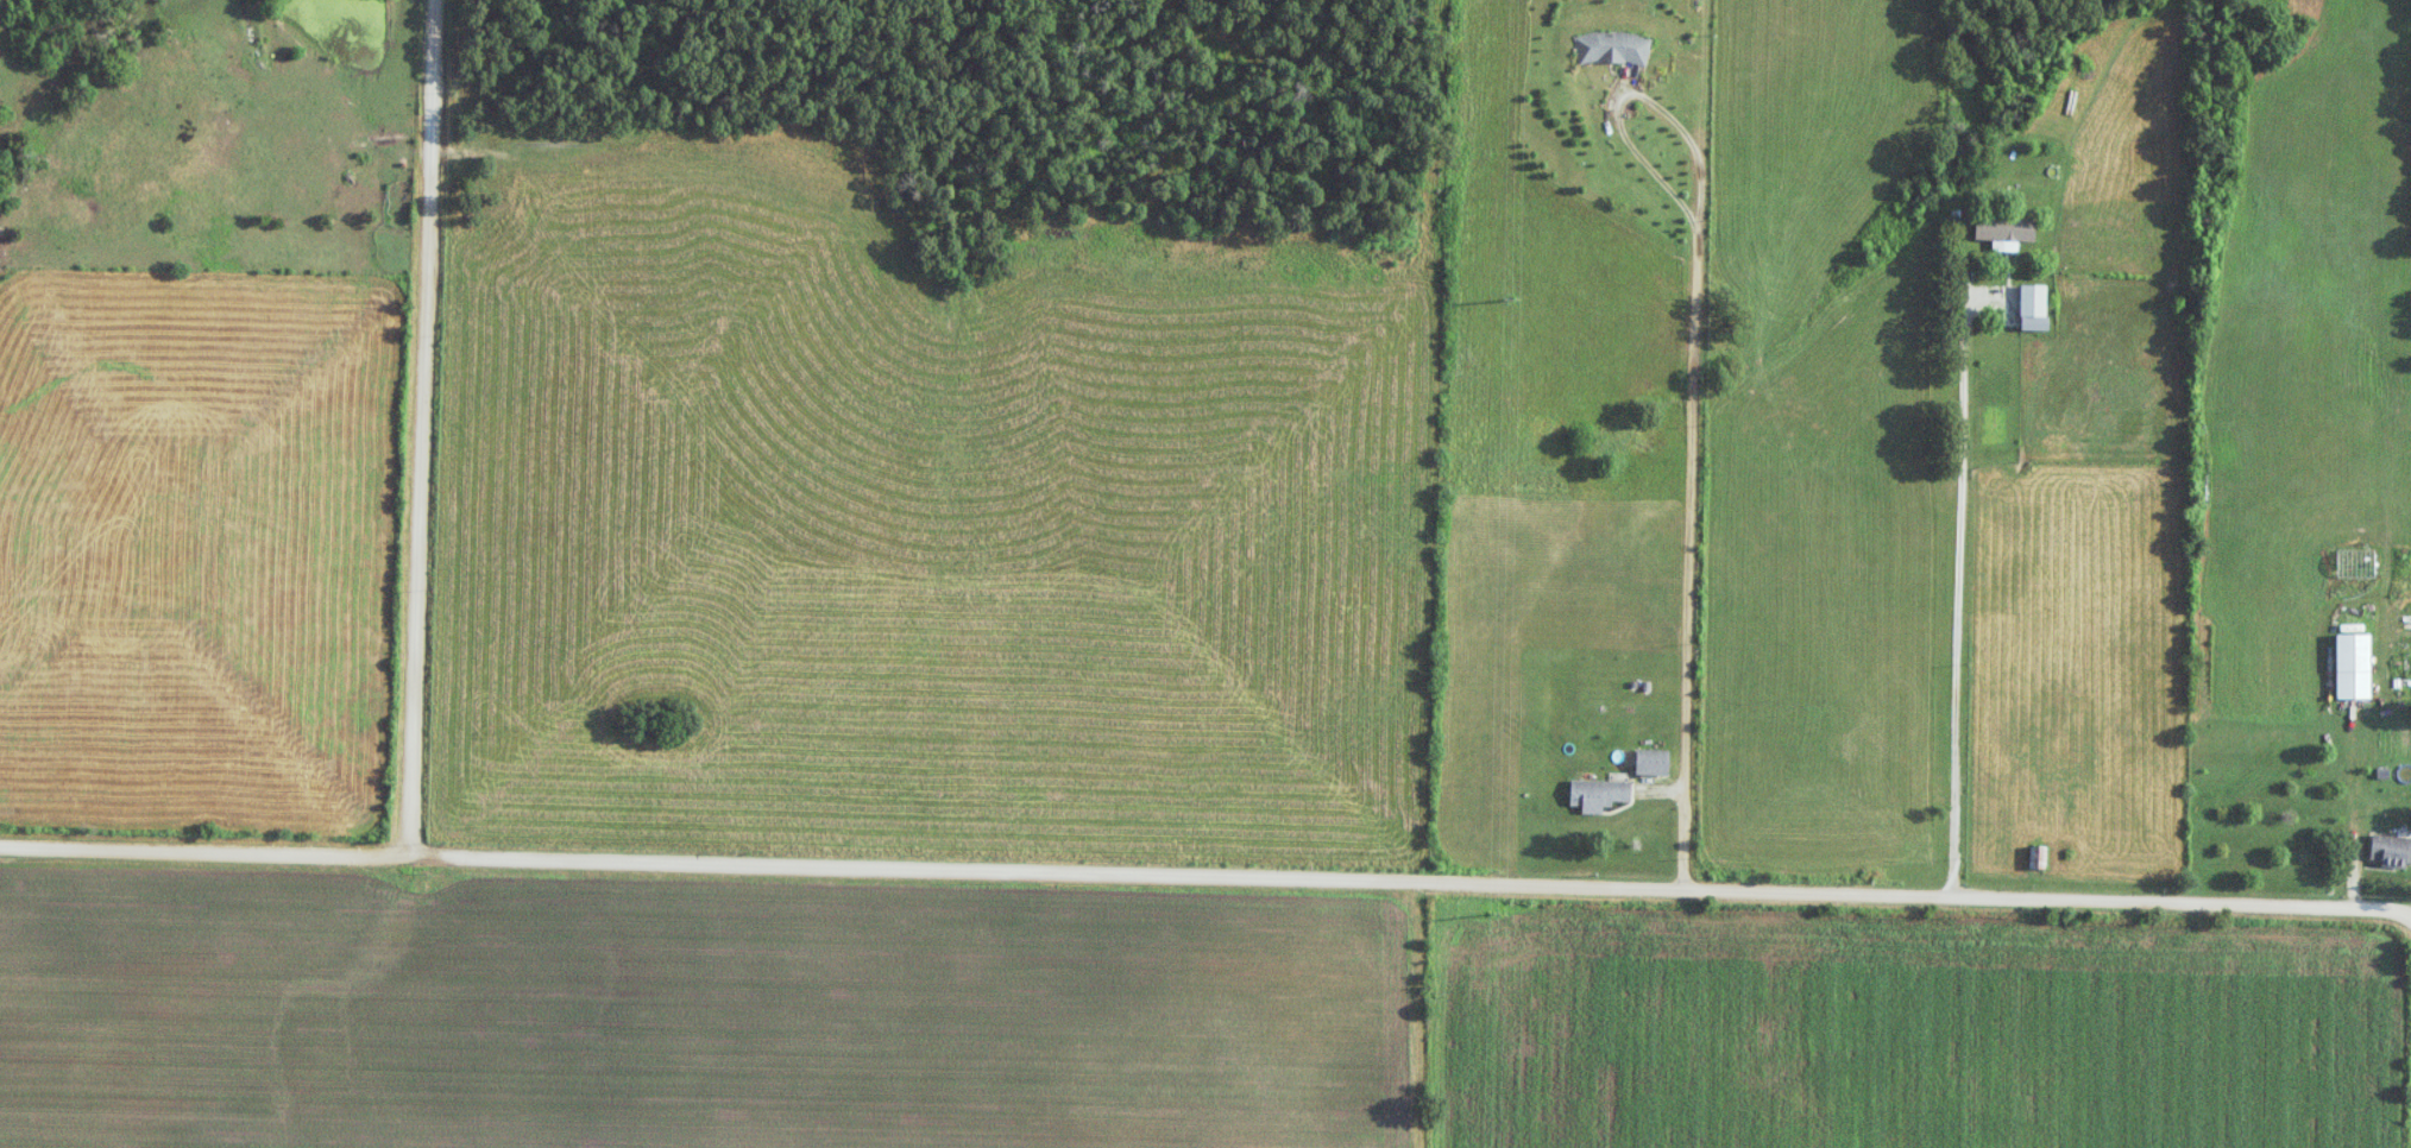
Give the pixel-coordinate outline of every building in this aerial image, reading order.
[(1582,27),(1577,57),(1648,69),(1653,40),(1582,27)] [(2037,241),(2037,218),(1977,216),(1976,239),(1995,239),(1994,249),(2020,250),(2020,240),(2037,241)] [(2051,283),(2022,283),(2022,330),(2051,330),(2051,283)] [(2338,633),(2338,698),(2373,698),(2373,633),(2338,633)] [(1671,775),(1671,749),(1638,749),(1638,775),(1671,775)] [(1572,806),(1582,806),(1582,814),(1605,814),(1605,803),(1632,804),(1633,781),(1573,780),(1572,806)] [(2371,835),(2369,864),(2410,866),(2410,837),(2371,835)] [(2048,846),(2031,846),(2031,868),(2047,868),(2048,846)]
